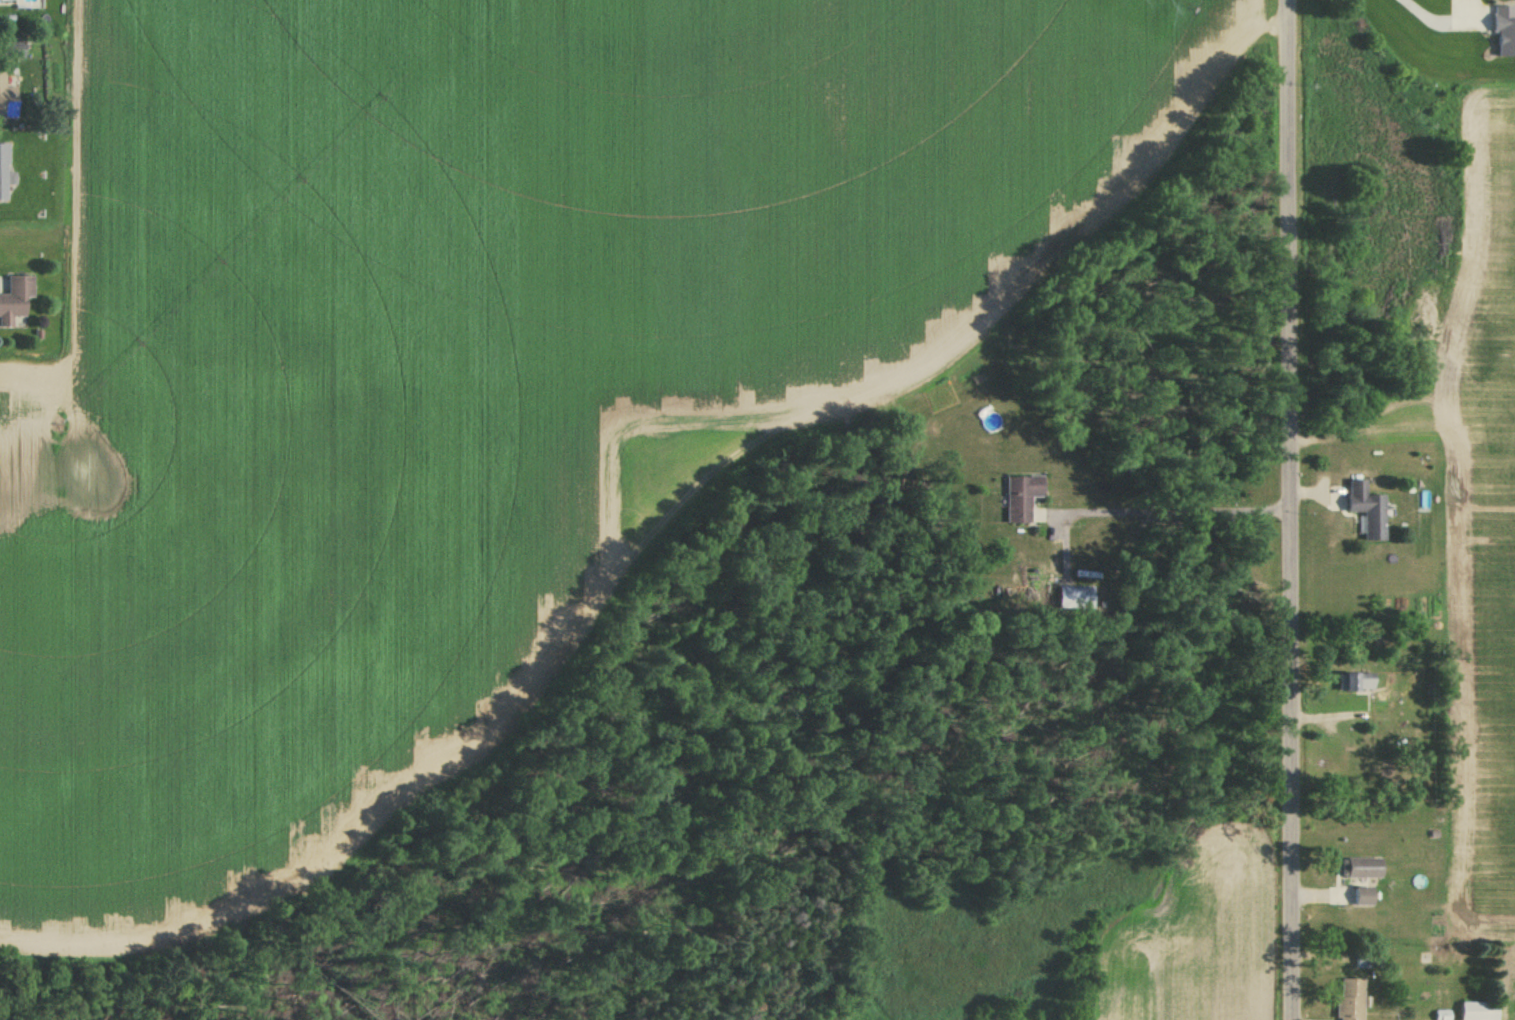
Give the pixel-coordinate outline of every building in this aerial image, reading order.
[(23,44),(1,44),(1,59),(23,59),(23,44)] [(4,87),(4,74),(0,74),(0,105),(12,105),(12,87),(4,87)] [(14,186),(14,173),(7,173),(7,145),(0,145),(0,202),(4,202),(4,186),(14,186)] [(31,276),(6,276),(6,294),(0,294),(0,327),(10,327),(10,316),(23,316),(23,296),(31,296),(31,276)] [(1005,477),(1005,524),(1029,524),(1029,497),(1042,497),(1042,477),(1005,477)] [(1382,495),(1364,495),(1363,480),(1345,480),(1345,512),(1361,512),(1362,541),(1382,540),(1382,495)] [(1337,674),(1337,692),(1371,692),(1371,674),(1337,674)] [(1379,879),(1379,859),(1343,859),(1343,879),(1379,879)] [(1352,906),(1371,906),(1371,889),(1352,889),(1352,906)] [(1357,969),(1380,969),(1380,952),(1357,952),(1357,969)] [(1336,979),(1335,1019),(1360,1019),(1361,980),(1336,979)] [(1460,1004),(1460,1019),(1498,1019),(1498,1004),(1460,1004)]
